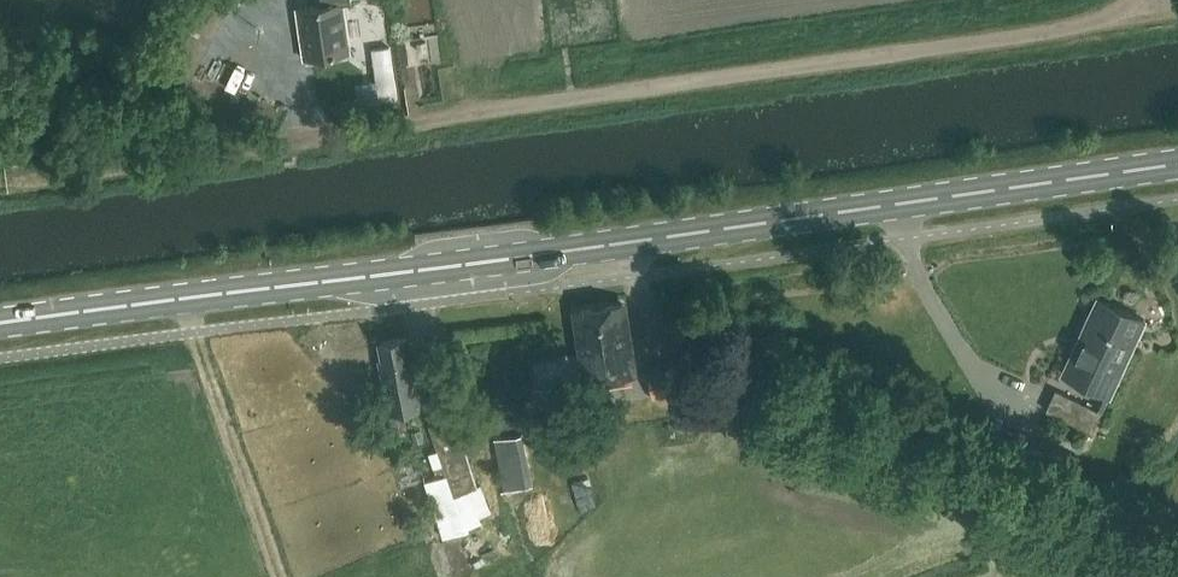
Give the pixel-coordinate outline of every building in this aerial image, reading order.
[(194,70),(232,0),(184,0),(156,53),(194,70)] [(299,12),(305,57),(350,51),(344,5),(352,4),(351,0),(323,0),(324,8),(299,12)] [(425,55),(447,54),(446,37),(424,38),(425,55)] [(383,100),(401,99),(399,45),(381,46),(383,100)] [(321,87),(320,66),(295,68),(296,88),(321,87)] [(1144,319),(1099,296),(1062,373),(1108,395),(1144,319)] [(577,310),(587,379),(633,372),(623,303),(577,310)] [(381,359),(378,360),(388,410),(420,404),(416,374),(412,374),(405,336),(378,340),(381,359)] [(648,369),(652,398),(686,393),(682,365),(648,369)] [(544,434),(572,431),(565,382),(537,386),(544,434)] [(1101,412),(1055,391),(1046,411),(1092,433),(1101,412)] [(453,413),(429,422),(454,495),(479,486),(453,413)] [(530,433),(509,436),(518,491),(539,488),(530,433)] [(572,511),(598,505),(594,488),(568,495),(572,511)]
